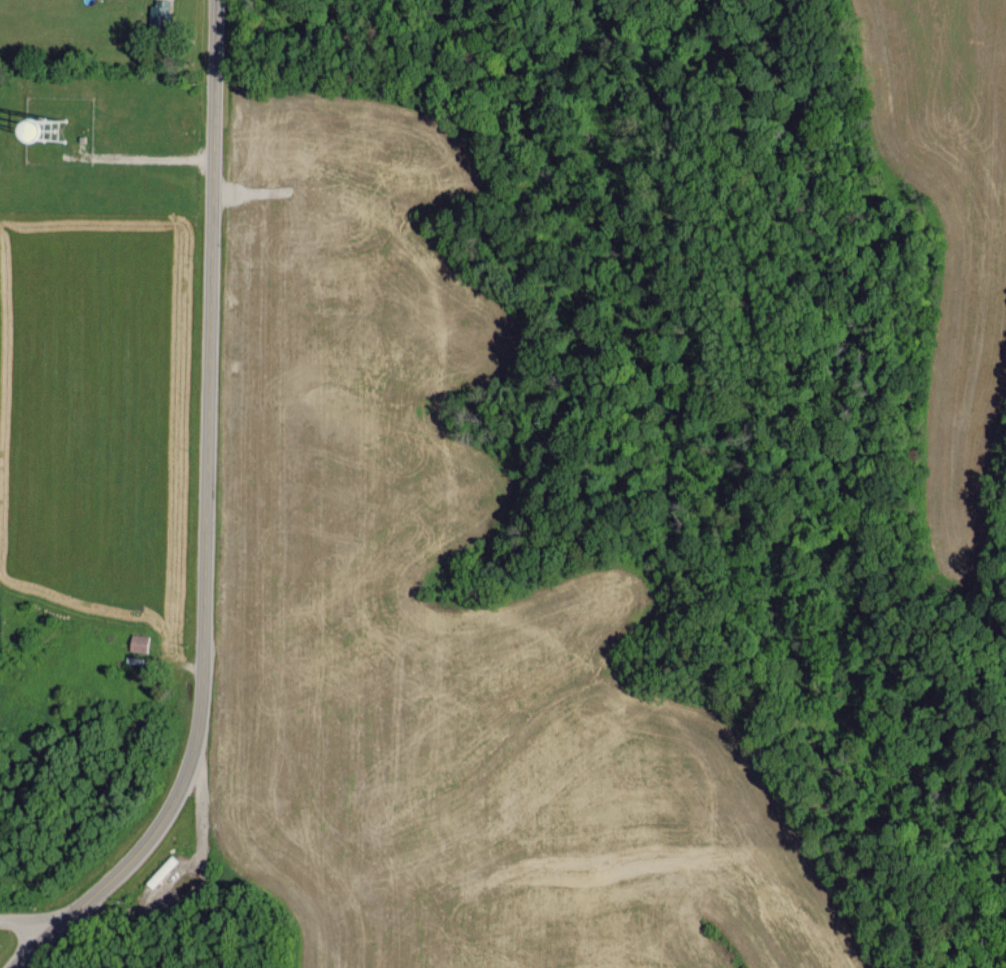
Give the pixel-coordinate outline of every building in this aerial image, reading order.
[(149,12),(164,16),(166,8),(150,4),(149,12)] [(129,651),(147,651),(147,634),(130,633),(129,651)]
